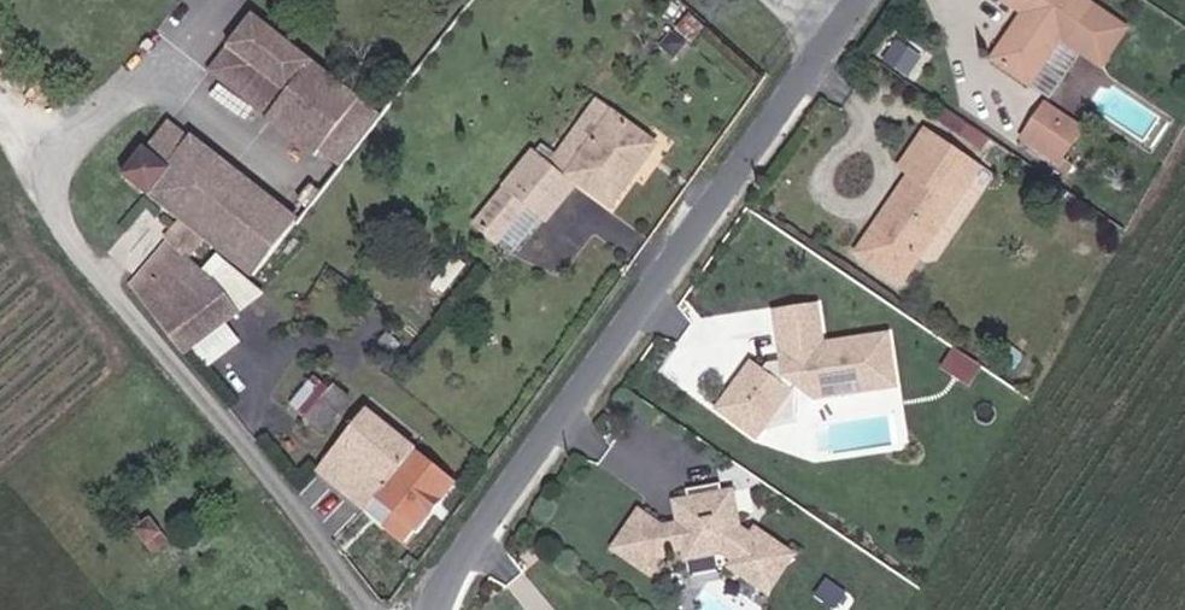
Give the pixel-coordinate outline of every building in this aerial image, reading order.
[(1137,35),(1086,0),(1017,0),(1015,3),(1033,17),(1001,63),(1039,89),(1074,39),(1080,31),(1121,60),(1137,35)] [(215,69),(260,106),(301,60),(255,21),(215,69)] [(1115,69),(1121,60),(1080,31),(1074,39),(1115,69)] [(260,106),(274,117),(313,71),(301,60),(260,106)] [(633,148),(650,123),(611,95),(561,163),(545,151),(490,229),(509,243),(537,205),(546,197),(562,208),(583,180),(576,175),(582,167),(616,191),(642,155),(633,148)] [(1081,149),(1063,137),(1073,122),(1055,109),(1030,145),(1078,178),(1083,171),(1072,163),(1081,149)] [(361,111),(317,163),(335,178),(379,127),(361,111)] [(1081,149),(1091,134),(1073,122),(1063,137),(1081,149)] [(633,148),(642,155),(660,130),(650,123),(633,148)] [(952,225),(990,173),(922,125),(895,161),(919,177),(928,183),(921,195),(902,201),(862,255),(905,287),(923,263),(920,248),(935,228),(952,225)] [(310,228),(199,143),(172,167),(169,165),(143,188),(166,214),(168,213),(194,242),(175,259),(178,262),(134,302),(166,340),(190,366),(262,304),(233,270),(210,289),(193,270),(215,246),(264,288),(310,228)] [(902,201),(921,195),(928,183),(919,177),(901,200),(902,201)] [(920,248),(923,263),(952,225),(935,228),(920,248)] [(748,361),(715,407),(752,433),(785,387),(773,379),(779,371),(810,393),(835,386),(845,368),(883,358),(873,322),(809,338),(799,300),(761,310),(771,350),(774,359),(764,362),(759,368),(748,361)] [(774,359),(771,350),(761,353),(764,362),(774,359)] [(845,368),(835,386),(887,373),(883,358),(845,368)] [(967,392),(977,376),(951,360),(941,376),(967,392)] [(280,392),(298,405),(319,380),(301,366),(280,392)] [(347,390),(332,377),(304,412),(320,425),(347,390)] [(452,476),(413,445),(414,443),(364,404),(315,465),(404,536),(452,476)] [(637,556),(663,575),(672,581),(690,556),(702,555),(704,567),(715,565),(734,562),(741,570),(736,574),(750,590),(765,607),(769,603),(798,578),(770,546),(766,550),(758,540),(752,504),(740,506),(739,500),(708,505),(707,508),(707,511),(704,512),(695,514),(697,523),(699,538),(687,540),(686,539),(662,522),(660,525),(637,556)] [(143,535),(156,550),(169,540),(156,524),(143,535)]
